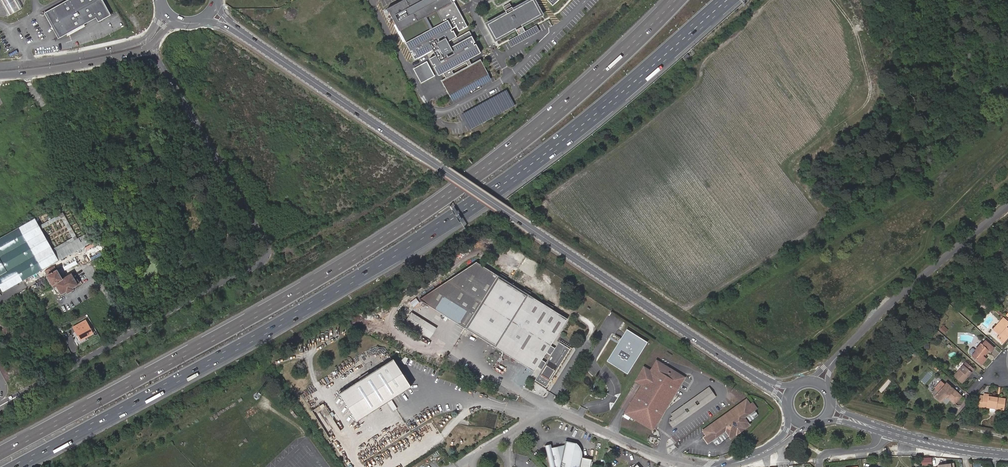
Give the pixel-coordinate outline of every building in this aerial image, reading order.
[(3,5),(9,16),(21,9),(16,0),(0,0),(3,5)] [(84,25),(96,18),(98,23),(111,15),(102,0),(68,0),(44,13),(57,40),(66,35),(84,25)] [(408,41),(449,19),(454,28),(457,27),(459,31),(468,26),(455,0),(405,0),(390,8),(408,41)] [(507,11),(508,13),(490,24),(498,39),(516,29),(517,31),(524,27),(523,25),(541,15),(533,0),(514,10),(513,7),(506,10),(507,11)] [(507,11),(506,10),(513,7),(514,7),(511,3),(504,7),(506,11),(507,11)] [(455,30),(454,31),(453,29),(454,28),(449,19),(408,41),(409,45),(412,50),(414,50),(415,51),(413,52),(417,58),(434,49),(438,54),(432,58),(435,64),(436,63),(437,65),(436,66),(440,74),(445,72),(448,77),(443,79),(452,95),(491,75),(482,59),(473,63),(470,58),(482,52),(478,43),(476,44),(475,42),(477,42),(473,35),(455,45),(452,39),(458,36),(455,30)] [(85,27),(84,25),(66,35),(67,37),(85,27)] [(524,27),(517,31),(520,36),(509,42),(513,49),(541,33),(538,27),(527,33),(524,27)] [(427,61),(414,68),(421,83),(435,76),(427,61)] [(452,95),(454,99),(493,79),(491,75),(452,95)] [(64,216),(62,212),(38,226),(40,229),(61,218),(64,216)] [(64,216),(61,218),(72,237),(51,249),(53,252),(77,239),(64,216)] [(34,219),(18,228),(42,269),(58,260),(53,252),(51,249),(40,229),(38,226),(34,219)] [(0,238),(0,289),(2,292),(42,269),(18,228),(0,238)] [(92,241),(88,233),(77,239),(53,252),(58,260),(92,241)] [(419,300),(496,347),(534,371),(537,366),(541,369),(534,382),(546,390),(572,348),(559,340),(554,348),(550,345),(567,319),(529,295),(476,262),(419,300)] [(54,266),(44,271),(48,277),(57,271),(56,270),(54,266)] [(68,270),(63,273),(65,277),(62,279),(57,271),(48,277),(54,288),(56,286),(59,292),(61,294),(66,291),(72,287),(77,285),(68,270)] [(421,333),(428,322),(411,312),(404,323),(421,333)] [(1006,327),(1007,324),(1007,322),(1003,318),(999,322),(993,329),(1000,334),(997,337),(1002,342),(1007,336),(1007,329),(1006,331),(1004,329),(1006,327)] [(92,334),(85,321),(73,328),(80,341),(92,334)] [(428,322),(421,333),(429,339),(436,328),(428,322)] [(944,325),(940,329),(944,333),(948,329),(944,325)] [(627,329),(607,361),(627,374),(647,342),(627,329)] [(627,333),(611,360),(627,370),(643,343),(627,333)] [(993,348),(985,341),(981,345),(981,344),(975,350),(973,349),(972,349),(969,353),(969,354),(972,356),(981,364),(986,359),(983,357),(989,351),(990,352),(993,348)] [(393,359),(339,393),(357,421),(411,387),(393,359)] [(508,378),(513,369),(497,359),(492,368),(508,378)] [(651,429),(681,379),(660,367),(661,364),(660,363),(655,360),(648,370),(642,366),(635,378),(641,382),(640,384),(623,412),(628,416),(651,429)] [(974,370),(966,363),(954,376),(962,383),(974,370)] [(682,376),(661,364),(660,367),(681,379),(682,376)] [(961,396),(947,384),(935,396),(941,401),(946,395),(955,403),(961,396)] [(715,397),(708,387),(667,415),(670,420),(668,422),(671,427),(715,397)] [(982,405),(982,406),(1003,409),(1005,399),(991,397),(991,395),(984,394),(984,396),(983,402),(979,401),(979,405),(982,405)] [(709,433),(706,435),(704,436),(708,442),(712,438),(715,442),(716,441),(718,443),(729,435),(731,437),(749,424),(747,422),(757,415),(754,410),(757,408),(753,403),(750,405),(746,400),(705,428),(709,433)] [(550,466),(591,466),(592,459),(581,457),(581,453),(580,448),(578,445),(565,442),(565,445),(551,448),(551,444),(545,445),(550,466)] [(931,464),(931,456),(921,456),(921,464),(931,464)]
